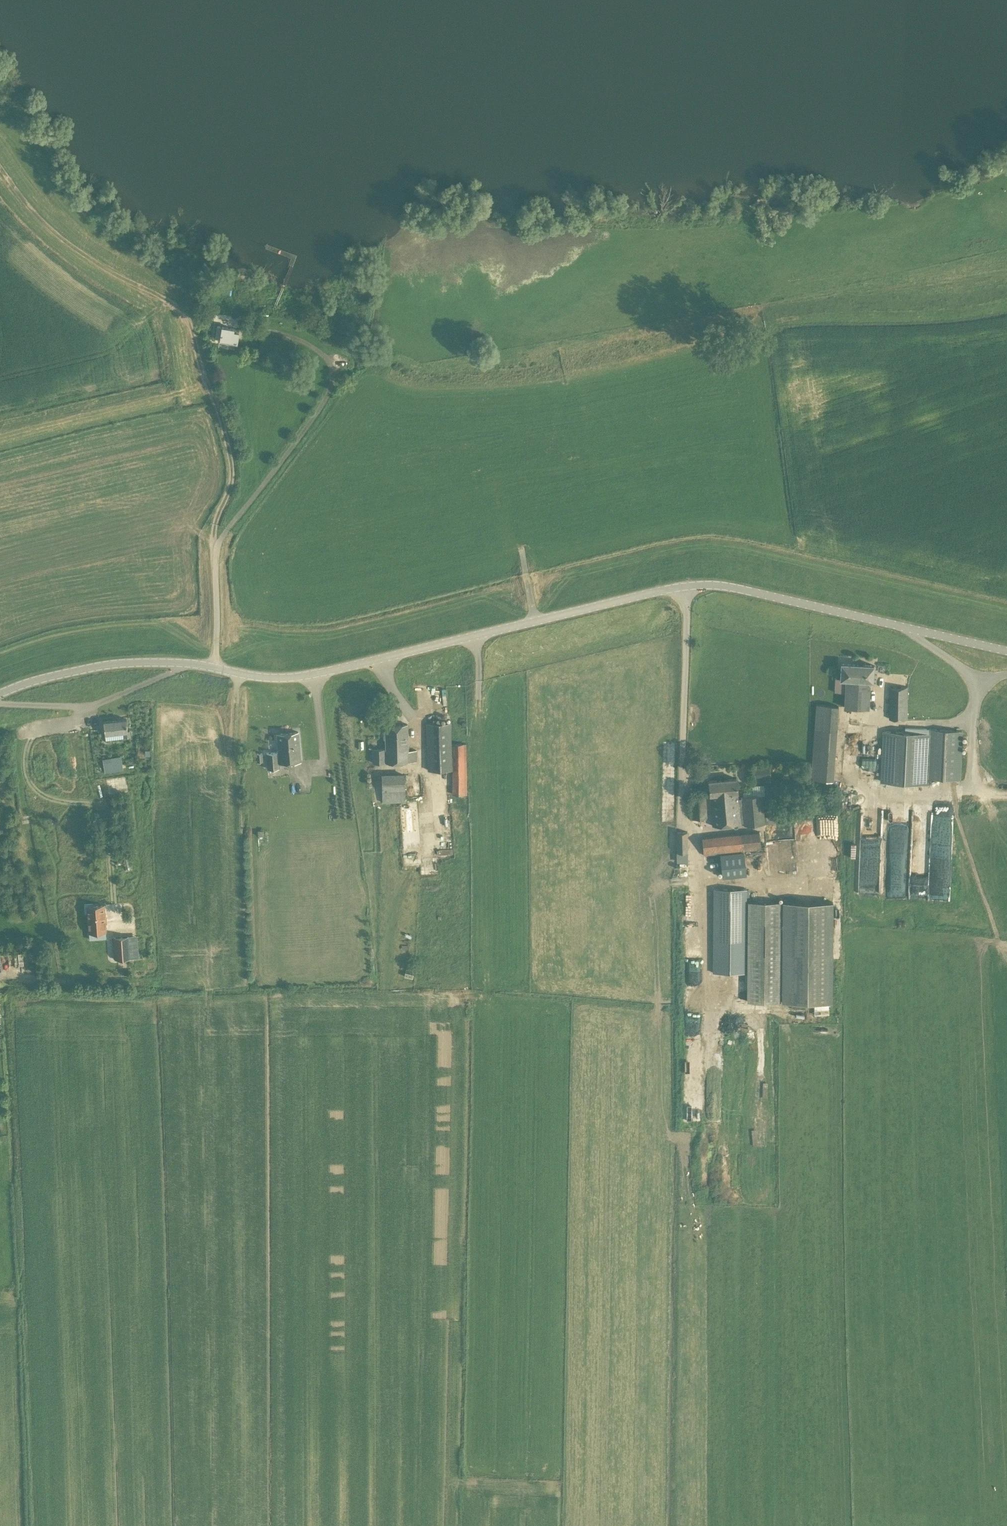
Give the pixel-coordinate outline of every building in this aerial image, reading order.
[(239,329),(217,325),(215,338),(237,342),(239,329)] [(841,663),(840,679),(846,679),(844,707),(868,708),(870,680),(873,681),(874,664),(841,663)] [(413,698),(424,698),(424,690),(430,691),(430,686),(413,685),(413,698)] [(908,719),(908,687),(890,687),(889,718),(908,719)] [(839,706),(816,704),(814,728),(837,729),(839,706)] [(126,718),(103,721),(105,733),(123,731),(124,737),(131,736),(130,730),(128,730),(126,718)] [(452,769),(450,722),(426,723),(428,770),(452,769)] [(385,747),(372,748),(372,762),(386,761),(386,762),(417,761),(417,750),(408,750),(407,724),(385,725),(385,747)] [(963,730),(930,729),(930,733),(885,731),(882,781),(928,783),(928,778),(960,780),(963,730)] [(267,752),(268,768),(280,767),(280,762),(301,760),(298,731),(277,733),(278,752),(267,752)] [(105,771),(122,769),(120,755),(103,758),(105,771)] [(405,801),(405,773),(381,774),(382,802),(405,801)] [(707,781),(712,825),(740,822),(743,822),(743,825),(765,823),(793,821),(792,813),(764,816),(762,795),(741,796),(741,799),(738,799),(737,778),(707,781)] [(707,817),(705,794),(690,795),(691,818),(707,817)] [(415,805),(404,809),(406,815),(417,811),(415,805)] [(722,878),(746,875),(743,851),(761,849),(759,831),(702,837),(704,865),(721,864),(722,878)] [(687,832),(675,832),(676,862),(687,862),(687,832)] [(860,891),(881,892),(882,863),(877,863),(878,855),(861,855),(860,891)] [(421,864),(421,874),(440,874),(440,864),(421,864)] [(84,888),(90,886),(86,876),(80,879),(84,888)] [(746,973),(746,889),(713,888),(712,972),(746,973)] [(748,1001),(780,1002),(781,902),(749,901),(748,1001)] [(93,903),(84,904),(85,913),(87,912),(88,932),(106,931),(104,904),(93,905),(93,903)] [(129,935),(114,936),(115,958),(130,957),(129,935)] [(712,1033),(712,1048),(724,1048),(724,1033),(712,1033)]
